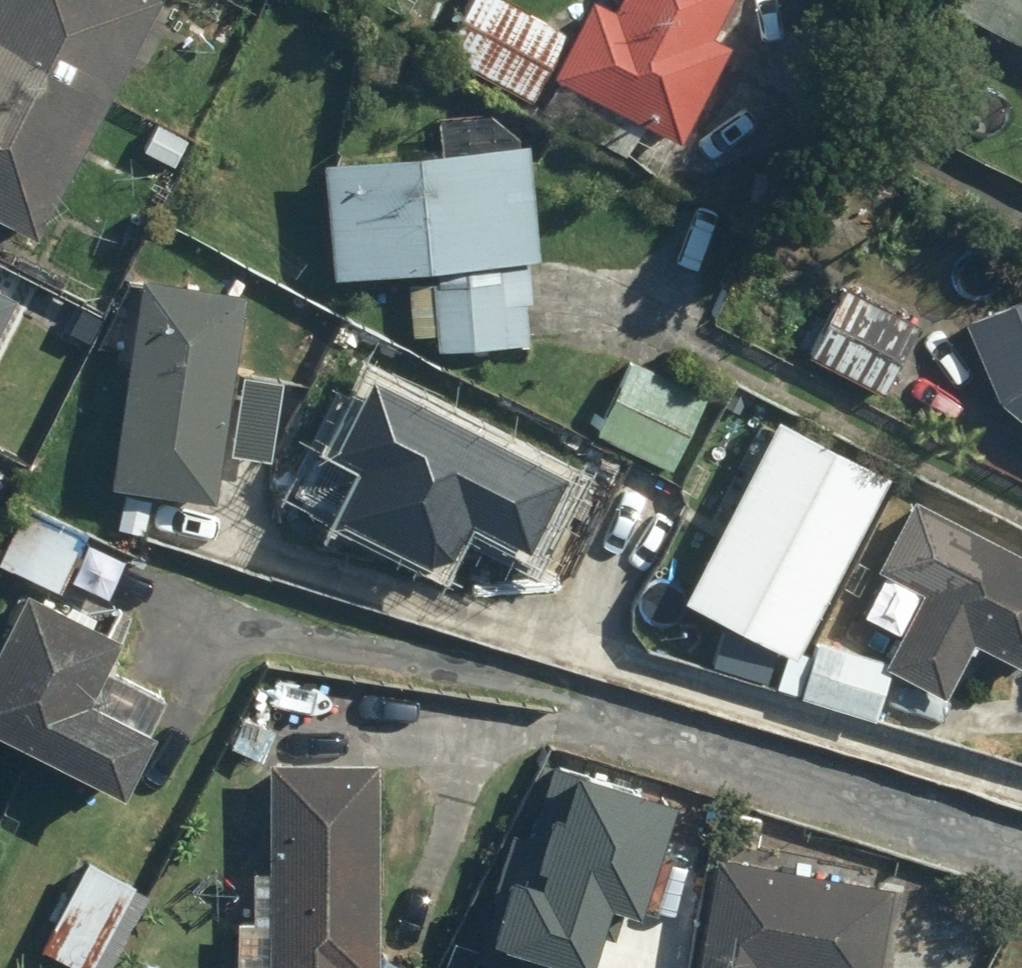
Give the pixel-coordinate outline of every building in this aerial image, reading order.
[(32,243),(160,1),(159,0),(0,0),(0,226),(32,243)] [(441,53),(529,107),(528,108),(622,164),(645,127),(680,148),(737,54),(711,38),(734,0),(618,0),(613,8),(600,0),(591,0),(569,37),(508,0),(473,0),(441,53)] [(938,3),(1021,47),(1021,0),(940,0),(938,3)] [(439,338),(439,349),(529,345),(526,261),(536,261),(532,151),(321,159),(326,282),(401,279),(403,339),(439,338)] [(247,291),(138,276),(108,490),(123,492),(118,529),(148,533),(153,496),(218,505),(224,458),(266,464),(277,383),(235,378),(247,291)] [(845,283),(807,359),(883,397),(921,322),(845,283)] [(962,323),(998,406),(1021,426),(1021,296),(962,323)] [(18,306),(0,297),(0,341),(18,306)] [(633,358),(594,433),(670,473),(709,398),(633,358)] [(380,382),(341,453),(375,471),(343,530),(456,591),(484,540),(533,566),(575,487),(380,382)] [(783,420),(775,435),(762,428),(718,511),(730,518),(686,600),(792,658),(889,477),(783,420)] [(910,493),(870,564),(923,595),(884,664),(822,639),(800,693),(873,722),(892,674),(943,703),(976,645),(1021,672),(1021,556),(910,493)] [(57,592),(87,534),(23,501),(0,547),(0,563),(57,592)] [(121,798),(153,733),(145,729),(163,693),(103,663),(115,638),(22,591),(0,636),(0,737),(121,798)] [(617,901),(653,789),(536,752),(476,941),(556,966),(581,889),(617,901)] [(382,763),(264,760),(259,967),(377,967),(382,763)] [(893,892),(716,858),(715,863),(679,856),(658,967),(878,967),(893,892)] [(56,922),(65,926),(50,955),(75,967),(109,967),(147,891),(87,861),(56,922)]
